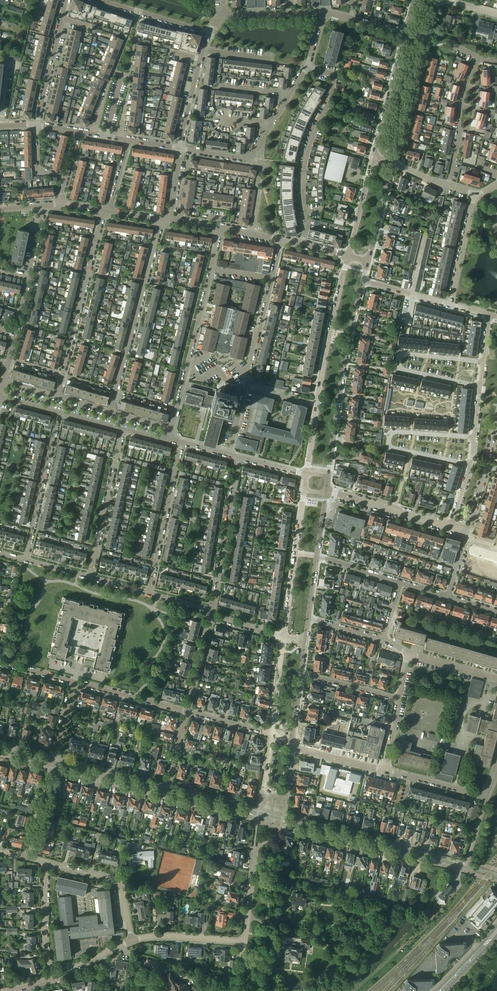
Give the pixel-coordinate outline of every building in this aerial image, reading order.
[(90,4),(83,2),(83,1),(78,0),(73,0),(71,8),(70,12),(69,16),(85,22),(86,18),(92,20),(93,17),(96,8),(96,7),(91,5),(90,4)] [(360,11),(368,12),(371,0),(363,0),(360,11)] [(392,9),(391,13),(400,15),(400,14),(401,13),(400,13),(401,8),(393,6),(393,3),(385,1),(384,5),(390,7),(389,8),(392,9)] [(103,21),(106,11),(101,10),(98,19),(103,21)] [(108,22),(111,13),(106,11),(103,21),(108,22)] [(113,24),(116,15),(111,13),(108,22),(113,24)] [(454,16),(448,14),(445,22),(444,22),(443,27),(452,29),(455,20),(459,21),(461,16),(454,14),(454,16)] [(119,26),(122,17),(116,15),(113,24),(119,26)] [(399,18),(387,15),(387,18),(389,18),(388,22),(397,24),(397,23),(398,23),(399,21),(398,21),(399,18)] [(124,27),(127,18),(122,17),(119,26),(124,27)] [(132,20),(127,18),(124,27),(129,29),(132,20)] [(480,20),(477,31),(493,35),(494,35),(496,26),(493,25),(493,24),(480,20)] [(48,35),(50,29),(41,27),(40,33),(48,35)] [(80,37),(81,31),(73,29),(71,35),(80,37)] [(340,40),(342,32),(332,29),(330,38),(340,40)] [(191,34),(187,32),(183,31),(183,32),(177,30),(177,31),(174,41),(174,43),(180,45),(179,49),(192,52),(196,53),(198,45),(201,36),(191,33),(191,34)] [(121,45),(123,39),(123,40),(114,36),(112,41),(121,45)] [(338,48),(340,40),(330,38),(328,46),(338,48)] [(121,45),(112,41),(110,46),(119,50),(121,45)] [(391,46),(376,42),(375,46),(382,48),(381,51),(385,52),(384,56),(388,57),(390,53),(391,50),(390,49),(391,46)] [(46,53),(47,47),(38,45),(35,45),(34,50),(37,51),(46,53)] [(117,55),(119,50),(110,46),(108,51),(117,55)] [(336,56),(338,48),(328,46),(326,54),(336,56)] [(115,60),(117,55),(108,51),(106,56),(115,60)] [(333,65),(336,56),(326,54),(324,62),(333,65)] [(113,65),(115,60),(106,56),(104,61),(113,65)] [(388,62),(380,60),(378,67),(387,69),(388,62)] [(111,70),(113,65),(104,61),(102,66),(111,70)] [(470,67),(460,62),(457,69),(467,74),(470,67)] [(66,75),(68,69),(59,67),(59,66),(58,73),(66,75)] [(109,75),(111,70),(102,66),(100,71),(109,75)] [(386,72),(370,68),(369,71),(377,73),(375,79),(382,80),(383,78),(384,78),(386,72)] [(467,74),(457,69),(454,76),(464,81),(467,74)] [(107,80),(109,75),(100,71),(98,77),(107,80)] [(104,80),(95,77),(93,82),(102,86),(105,80),(104,80)] [(372,88),(380,90),(382,84),(378,82),(378,80),(370,78),(369,83),(374,84),(372,88)] [(100,91),(102,86),(93,82),(91,87),(100,91)] [(462,87),(453,84),(453,85),(451,92),(459,94),(460,94),(459,94),(461,87),(462,87)] [(100,91),(91,87),(89,92),(98,96),(100,91)] [(322,94),(325,89),(310,87),(307,90),(312,93),(321,99),(319,97),(321,93),(322,94)] [(368,90),(366,97),(378,100),(378,99),(379,99),(379,97),(379,96),(379,93),(375,92),(376,90),(369,88),(368,90)] [(459,94),(451,92),(449,91),(447,98),(447,99),(457,102),(457,101),(459,94)] [(489,92),(481,91),(480,98),(488,100),(488,99),(489,92)] [(98,96),(89,92),(87,97),(96,101),(98,96)] [(312,93),(309,97),(308,97),(321,106),(321,105),(320,105),(322,102),(319,100),(320,99),(321,99),(312,93)] [(181,103),(182,98),(182,97),(182,98),(168,94),(166,100),(172,101),(181,103)] [(426,104),(427,98),(420,96),(418,102),(426,104)] [(96,101),(87,97),(85,102),(94,106),(96,101)] [(321,106),(308,97),(309,98),(306,102),(305,101),(305,102),(315,108),(316,106),(318,108),(320,105),(321,106)] [(488,100),(480,98),(480,99),(479,106),(487,107),(488,100)] [(94,106),(85,102),(83,107),(93,111),(94,106)] [(315,108),(305,102),(306,103),(303,107),(302,106),(315,114),(314,113),(316,111),(314,109),(315,108)] [(377,104),(369,102),(367,108),(375,110),(377,104)] [(424,110),(426,104),(418,102),(416,108),(424,110)] [(315,114),(302,106),(302,107),(303,107),(301,112),(299,111),(310,117),(310,115),(313,117),(314,114),(315,114)] [(445,114),(447,114),(455,115),(456,108),(456,107),(445,106),(445,114)] [(91,116),(93,111),(83,107),(81,112),(91,116)] [(310,117),(299,111),(299,112),(300,112),(298,117),(297,116),(310,123),(311,123),(309,123),(311,120),(309,119),(309,117),(310,117)] [(89,121),(91,116),(81,112),(79,117),(84,119),(89,121)] [(475,119),(483,122),(486,122),(488,115),(477,112),(475,119)] [(369,113),(365,113),(364,119),(372,121),(372,120),(373,121),(374,116),(368,114),(369,113)] [(455,115),(447,114),(446,122),(455,123),(455,122),(455,115)] [(84,119),(79,117),(78,116),(75,122),(81,124),(84,119)] [(310,123),(297,116),(296,117),(298,117),(296,122),(294,121),(294,122),(305,127),(305,126),(306,125),(308,126),(309,123),(310,123)] [(89,121),(84,119),(81,124),(87,127),(89,121)] [(481,129),(483,122),(475,119),(473,126),(473,127),(481,129)] [(305,127),(294,122),(295,122),(293,127),(292,127),(306,133),(306,132),(305,132),(307,129),(304,128),(305,127)] [(369,132),(371,126),(361,123),(359,129),(369,132)] [(306,133),(292,127),(293,128),(291,132),(290,132),(301,136),(302,134),(304,135),(305,132),(306,133)] [(452,138),(453,130),(446,128),(444,136),(452,138)] [(366,132),(354,129),(353,135),(360,136),(359,140),(367,142),(367,141),(368,142),(368,139),(369,136),(365,135),(366,132)] [(417,139),(419,132),(411,130),(409,137),(417,139)] [(301,136),(290,132),(291,133),(290,138),(288,137),(303,142),(302,142),(303,139),(300,138),(301,136)] [(466,132),(464,140),(472,142),(473,134),(466,132)] [(62,134),(60,141),(67,143),(68,136),(62,134)] [(450,146),(452,138),(444,136),(443,144),(450,146)] [(303,142),(288,137),(288,138),(289,138),(288,143),(287,143),(298,146),(298,144),(301,145),(302,142),(303,142)] [(470,150),(472,142),(464,140),(463,148),(470,150)] [(95,149),(96,142),(88,141),(87,148),(95,149)] [(365,150),(366,147),(361,146),(362,143),(353,141),(352,146),(357,147),(356,151),(364,153),(364,152),(365,152),(365,150)] [(298,146),(287,143),(286,143),(288,143),(284,147),(285,148),(300,152),(299,152),(300,149),(297,148),(298,146)] [(448,154),(450,146),(443,144),(441,153),(448,154)] [(329,148),(318,145),(317,150),(323,151),(321,157),(326,158),(329,148)] [(344,150),(332,147),(324,178),(341,183),(346,162),(349,162),(350,161),(351,162),(350,166),(351,168),(356,169),(358,168),(360,159),(342,155),(344,150)] [(298,155),(299,152),(300,152),(285,148),(285,149),(286,149),(285,154),(284,154),(296,156),(295,156),(296,154),(298,155)] [(468,158),(470,150),(463,148),(461,157),(468,158)] [(490,150),(490,151),(487,157),(487,158),(496,162),(496,154),(490,150)] [(296,157),(296,156),(284,154),(285,154),(284,159),(283,159),(283,160),(298,162),(297,162),(297,159),(295,158),(295,156),(296,157)] [(324,169),(326,158),(321,157),(315,156),(314,161),(320,162),(319,168),(324,169)] [(433,160),(426,158),(424,165),(430,167),(433,160)] [(87,161),(80,160),(78,167),(85,169),(87,161)] [(437,164),(434,171),(441,173),(443,166),(443,163),(438,161),(437,164)] [(225,174),(227,163),(221,162),(219,173),(225,174)] [(232,175),(233,164),(227,163),(225,174),(232,175)] [(323,180),(324,169),(319,168),(313,168),(312,173),(318,174),(317,179),(323,180)] [(470,184),(472,176),(465,173),(464,176),(462,175),(461,175),(460,181),(469,184),(470,184)] [(479,180),(479,178),(472,176),(470,184),(479,186),(479,187),(481,181),(479,180)] [(322,190),(323,180),(317,179),(311,179),(311,185),(317,185),(317,191),(322,190)] [(356,189),(347,186),(347,187),(344,186),(343,192),(345,193),(353,195),(353,194),(354,194),(356,189)] [(427,198),(431,188),(428,186),(428,187),(425,186),(421,195),(427,198)] [(432,200),(437,191),(434,190),(435,190),(431,188),(427,198),(432,200)] [(322,190),(317,191),(311,191),(311,196),(317,196),(318,202),(323,201),(322,190)] [(77,200),(78,193),(72,191),(70,198),(77,200)] [(351,201),(353,195),(345,193),(343,199),(351,201)] [(104,203),(106,196),(99,194),(97,201),(104,203)] [(220,206),(222,195),(216,194),(214,205),(220,206)] [(464,208),(465,203),(459,201),(459,199),(454,198),(453,203),(454,203),(453,206),(463,208),(464,208)] [(133,208),(135,201),(128,199),(126,207),(133,208)] [(398,199),(396,199),(394,205),(402,207),(403,200),(399,199),(398,199)] [(192,210),(193,204),(181,202),(180,209),(192,210)] [(346,210),(348,205),(339,203),(338,208),(339,209),(338,213),(348,216),(349,211),(346,210)] [(404,210),(406,211),(407,208),(404,207),(402,207),(394,205),(392,211),(395,212),(400,214),(400,213),(403,214),(404,210)] [(253,207),(241,206),(240,212),(252,214),(253,207)] [(346,221),(348,216),(338,213),(337,218),(336,218),(334,223),(343,225),(344,220),(346,221)] [(57,222),(58,215),(50,214),(49,220),(57,222)] [(400,216),(399,218),(391,216),(389,222),(390,223),(392,224),(392,223),(401,226),(402,222),(407,223),(408,218),(400,216)] [(298,221),(298,218),(299,218),(284,221),(285,221),(286,226),(297,224),(296,224),(296,222),(298,221)] [(94,227),(95,220),(87,219),(86,226),(94,227)] [(115,230),(116,224),(108,222),(107,229),(115,230)] [(297,224),(286,226),(281,227),(282,231),(297,235),(295,229),(294,225),(297,224)] [(401,229),(399,229),(390,226),(389,231),(398,234),(398,233),(400,234),(401,229)] [(153,229),(145,228),(144,235),(152,236),(153,229)] [(29,231),(23,230),(19,229),(18,233),(18,236),(27,238),(27,236),(28,236),(29,231)] [(174,239),(175,232),(167,231),(166,238),(174,239)] [(341,242),(342,235),(336,233),(333,246),(339,247),(341,242)] [(54,235),(47,234),(46,241),(52,243),(54,235)] [(395,240),(396,236),(391,235),(387,234),(387,235),(386,238),(387,238),(386,240),(394,242),(399,244),(400,242),(395,240)] [(27,238),(18,236),(16,241),(15,245),(25,247),(26,244),(26,241),(27,241),(28,239),(27,239),(27,238)] [(82,237),(80,244),(87,246),(89,238),(82,237)] [(212,240),(212,238),(204,237),(203,244),(211,245),(212,241),(212,240)] [(454,245),(456,240),(446,238),(444,245),(453,247),(453,245),(454,245)] [(231,251),(233,241),(230,241),(230,240),(227,240),(224,240),(223,240),(222,249),(231,251)] [(399,246),(399,244),(394,242),(386,240),(385,243),(384,243),(384,246),(388,247),(388,248),(392,249),(393,244),(399,246)] [(106,242),(104,249),(111,251),(113,244),(106,242)] [(241,270),(245,243),(242,242),(242,243),(238,242),(237,252),(236,251),(234,263),(235,263),(234,269),(241,270)] [(248,271),(252,244),(249,243),(249,244),(245,243),(241,270),(248,271)] [(255,272),(259,245),(256,245),(252,244),(248,271),(255,272)] [(24,252),(25,247),(15,245),(14,250),(14,253),(23,255),(24,252)] [(262,273),(266,247),(266,246),(263,246),(259,245),(255,272),(262,273)] [(452,254),(454,249),(453,248),(453,247),(444,245),(443,252),(452,254)] [(146,255),(148,248),(141,246),(139,253),(146,255)] [(268,274),(272,257),(272,255),(273,254),(273,248),(273,247),(269,247),(266,247),(262,273),(268,274)] [(291,258),(293,251),(285,250),(283,256),(291,258)] [(391,255),(392,252),(387,251),(383,250),(382,256),(390,258),(396,260),(398,260),(398,257),(391,255)] [(162,251),(160,259),(167,260),(169,253),(162,251)] [(24,255),(23,255),(14,253),(13,258),(12,258),(11,262),(16,263),(21,264),(22,260),(23,257),(24,257),(24,255)] [(198,253),(196,261),(203,262),(204,255),(198,253)] [(82,263),(84,257),(77,255),(74,255),(73,260),(76,261),(82,263)] [(113,257),(109,257),(103,255),(101,261),(108,262),(111,263),(113,257)] [(394,265),(396,260),(390,258),(382,256),(380,262),(384,263),(388,264),(389,263),(394,265)] [(335,262),(327,260),(326,267),(333,268),(335,262)] [(390,274),(391,268),(383,266),(380,265),(378,272),(386,273),(390,274)] [(200,274),(201,268),(194,266),(191,266),(190,271),(193,272),(200,274)] [(48,270),(41,269),(40,276),(47,277),(48,270)] [(280,269),(278,276),(285,278),(287,270),(280,269)] [(140,278),(141,272),(135,270),(133,277),(140,278)] [(80,273),(74,271),(72,278),(79,280),(80,273)] [(409,280),(411,271),(408,271),(407,276),(404,276),(403,278),(409,280)] [(392,275),(390,274),(386,273),(378,272),(377,277),(380,278),(380,279),(385,280),(386,276),(391,277),(392,275)] [(45,284),(47,277),(40,276),(38,282),(45,284)] [(330,286),(331,279),(323,277),(321,284),(322,284),(330,286)] [(77,286),(79,280),(72,278),(70,284),(77,286)] [(242,359),(247,338),(244,337),(249,313),(253,314),(260,286),(245,282),(219,278),(212,304),(216,305),(210,329),(207,328),(201,349),(214,352),(215,348),(216,348),(217,348),(217,350),(222,353),(228,353),(229,350),(230,350),(231,351),(230,356),(237,358),(242,359)] [(137,290),(139,283),(132,281),(130,288),(137,290)] [(44,290),(45,284),(38,282),(37,289),(44,290)] [(101,292),(102,285),(96,283),(94,290),(101,292)] [(76,293),(77,286),(70,284),(69,291),(76,293)] [(330,286),(322,284),(321,286),(318,286),(317,289),(320,290),(321,290),(320,290),(328,292),(329,292),(330,286)] [(135,296),(137,290),(130,288),(129,294),(135,296)] [(154,288),(152,294),(159,296),(161,289),(154,288)] [(42,297),(44,290),(37,289),(35,295),(42,297)] [(444,291),(434,289),(432,296),(437,297),(438,295),(444,297),(445,291),(444,291)] [(99,298),(101,292),(94,290),(92,297),(99,298)] [(188,290),(186,297),(193,299),(194,292),(188,290)] [(327,298),(328,292),(320,290),(321,290),(320,290),(318,296),(327,298)] [(74,299),(76,293),(69,291),(67,297),(74,299)] [(383,295),(372,293),(371,296),(370,300),(377,302),(378,298),(382,299),(383,295)] [(134,303),(135,296),(129,294),(127,301),(134,303)] [(157,302),(159,296),(152,294),(150,300),(157,302)] [(41,303),(42,297),(35,295),(34,302),(41,303)] [(72,305),(74,299),(67,297),(66,304),(72,305)] [(98,305),(99,298),(92,297),(91,303),(98,305)] [(191,305),(193,299),(186,297),(184,303),(191,305)] [(400,300),(393,298),(391,308),(395,309),(395,307),(398,308),(400,300)] [(155,309),(157,302),(150,300),(149,307),(155,309)] [(327,302),(319,300),(317,306),(325,308),(326,307),(327,305),(326,305),(327,302)] [(376,305),(377,302),(370,300),(369,304),(370,304),(369,307),(373,309),(373,311),(376,312),(377,306),(376,305)] [(132,309),(134,303),(127,301),(125,307),(132,309)] [(39,310),(41,303),(34,302),(32,308),(39,310)] [(15,312),(2,308),(4,304),(0,303),(0,320),(11,324),(12,320),(11,320),(13,315),(15,312)] [(71,312),(72,305),(66,304),(62,303),(61,309),(64,310),(71,312)] [(96,311),(98,305),(91,303),(89,310),(96,311)] [(189,312),(191,305),(184,303),(183,310),(189,312)] [(272,304),(271,310),(278,312),(279,306),(272,304)] [(130,316),(132,309),(125,307),(124,314),(130,316)] [(160,312),(161,310),(155,309),(149,307),(147,313),(154,315),(155,312),(160,313),(160,312)] [(38,316),(39,310),(32,308),(31,315),(38,316)] [(69,318),(71,312),(64,310),(61,309),(59,316),(62,317),(69,318)] [(94,318),(96,311),(89,310),(88,316),(94,318)] [(188,318),(189,312),(183,310),(181,316),(188,318)] [(276,319),(278,312),(271,310),(269,317),(276,319)] [(324,311),(315,310),(313,318),(322,320),(324,311)] [(152,322),(154,315),(147,313),(145,320),(152,322)] [(129,322),(130,316),(124,314),(122,320),(129,322)] [(36,324),(38,316),(31,315),(29,323),(36,324)] [(93,324),(94,318),(88,316),(86,323),(93,324)] [(186,325),(188,318),(181,316),(180,323),(186,325)] [(68,325),(69,318),(62,317),(61,323),(68,325)] [(274,325),(276,319),(269,317),(268,323),(274,325)] [(320,329),(322,320),(313,318),(311,328),(320,329)] [(127,328),(129,322),(122,320),(120,327),(127,328)] [(150,328),(152,322),(145,320),(144,326),(150,328)] [(376,322),(374,322),(365,320),(364,326),(372,328),(375,329),(376,326),(376,322)] [(66,333),(68,325),(61,323),(59,331),(66,333)] [(91,331),(93,324),(86,323),(85,329),(91,331)] [(185,331),(186,325),(180,323),(178,329),(185,331)] [(273,332),(274,325),(268,323),(266,330),(273,332)] [(151,335),(152,329),(150,328),(144,326),(142,333),(149,335),(151,335)] [(371,332),(372,328),(364,326),(363,330),(364,330),(364,332),(374,335),(374,333),(371,332)] [(125,335),(127,328),(120,327),(118,333),(125,335)] [(319,339),(320,329),(311,328),(310,337),(319,339)] [(89,339),(91,331),(85,329),(83,337),(89,339)] [(183,338),(185,331),(178,329),(176,336),(183,338)] [(271,338),(273,332),(266,330),(264,336),(271,338)] [(123,341),(125,335),(118,333),(117,340),(123,341)] [(147,341),(149,335),(142,333),(140,339),(147,341)] [(182,344),(183,338),(176,336),(175,342),(182,344)] [(270,345),(271,338),(264,336),(263,343),(270,345)] [(317,348),(319,339),(310,337),(308,346),(317,348)] [(145,347),(147,341),(140,339),(139,346),(145,347)] [(121,349),(123,341),(117,340),(115,348),(121,349)] [(180,351),(182,344),(175,342),(173,349),(180,351)] [(268,351),(270,345),(263,343),(261,349),(268,351)] [(143,356),(145,347),(139,346),(136,354),(143,356)] [(315,357),(317,348),(308,346),(306,355),(315,357)] [(178,357),(180,351),(173,349),(172,355),(178,357)] [(266,358),(268,351),(261,349),(260,356),(266,358)] [(176,365),(178,357),(172,355),(170,363),(176,365)] [(313,365),(315,357),(306,355),(304,364),(313,365)] [(265,364),(266,358),(260,356),(258,362),(265,364)] [(365,362),(366,358),(357,356),(356,360),(358,360),(358,362),(368,365),(368,362),(365,362)] [(267,365),(265,364),(258,362),(256,369),(263,371),(266,371),(267,365)] [(17,379),(21,366),(15,364),(12,372),(11,372),(10,376),(11,376),(11,377),(17,379)] [(311,375),(313,365),(304,364),(302,374),(311,375)] [(23,381),(27,368),(21,366),(17,379),(23,381)] [(29,382),(33,369),(27,368),(23,381),(29,382)] [(35,384),(39,371),(33,369),(29,382),(35,384)] [(261,379),(263,371),(256,369),(254,377),(261,379)] [(41,386),(45,373),(39,371),(35,384),(41,386)] [(47,388),(51,375),(45,373),(41,386),(47,388)] [(55,381),(57,376),(51,375),(47,388),(53,389),(53,388),(55,389),(56,385),(55,384),(55,381)] [(110,385),(112,379),(105,376),(103,382),(110,385)] [(70,394),(74,381),(68,380),(67,384),(66,388),(64,387),(64,388),(63,391),(64,392),(64,393),(70,394)] [(236,396),(235,395),(238,385),(237,384),(237,382),(238,382),(233,381),(230,380),(230,383),(225,382),(223,392),(216,390),(214,396),(207,394),(208,391),(194,388),(191,387),(189,393),(186,392),(183,403),(191,405),(200,407),(202,402),(208,403),(212,404),(210,410),(212,411),(205,439),(203,444),(216,448),(217,442),(225,414),(231,416),(236,396)] [(76,396),(80,383),(74,381),(70,394),(76,396)] [(82,398),(86,385),(80,383),(76,396),(82,398)] [(133,392),(135,386),(128,384),(126,390),(133,392)] [(88,399),(92,387),(86,385),(82,398),(88,399)] [(360,392),(361,388),(352,386),(351,391),(353,391),(352,393),(363,395),(364,392),(360,392)] [(95,401),(98,388),(92,387),(88,399),(95,401)] [(100,403),(104,390),(98,388),(95,401),(100,403)] [(109,396),(110,392),(104,390),(100,403),(107,405),(107,404),(108,404),(109,400),(108,400),(109,396)] [(492,399),(496,395),(496,394),(494,390),(488,395),(492,399)] [(300,434),(307,407),(292,403),(291,402),(285,400),(284,401),(281,412),(282,413),(288,414),(289,414),(289,413),(290,413),(286,430),(264,425),(268,411),(270,411),(274,399),(253,394),(250,406),(253,407),(245,438),(238,436),(235,447),(255,451),(254,453),(259,454),(262,441),(263,441),(264,436),(266,436),(300,445),(303,435),(300,434)] [(125,410),(128,397),(122,395),(121,400),(120,403),(118,403),(119,403),(117,407),(119,407),(118,408),(125,410)] [(131,412),(134,399),(128,397),(125,410),(131,412)] [(136,413),(140,400),(134,399),(131,412),(136,413)] [(142,415),(146,402),(140,400),(136,413),(142,415)] [(148,417),(152,404),(146,402),(142,415),(148,417)] [(155,418),(158,406),(152,404),(148,417),(155,418)] [(161,420),(164,407),(158,406),(155,418),(161,420)] [(21,416),(22,409),(16,407),(14,414),(21,416)] [(168,417),(169,414),(170,409),(164,407),(161,420),(167,422),(167,421),(168,421),(169,418),(170,418),(168,417)] [(247,428),(252,408),(246,407),(242,427),(247,428)] [(357,415),(357,411),(349,410),(348,414),(349,415),(349,417),(360,418),(360,416),(357,415)] [(51,429),(54,420),(51,419),(51,417),(45,415),(44,422),(49,423),(47,428),(51,429)] [(69,429),(71,422),(64,420),(62,427),(69,429)] [(353,439),(354,435),(345,434),(345,438),(346,438),(346,440),(356,442),(356,440),(353,439)] [(135,446),(137,439),(130,437),(129,444),(135,446)] [(43,449),(45,442),(38,440),(37,444),(38,444),(37,447),(43,449)] [(64,450),(65,447),(59,445),(57,452),(63,454),(64,450)] [(362,454),(360,460),(369,463),(371,457),(362,454)] [(100,470),(102,462),(96,461),(95,462),(94,465),(95,465),(94,468),(100,470)] [(131,468),(131,464),(124,462),(123,469),(129,471),(130,468),(131,468)] [(337,466),(336,471),(338,472),(337,474),(340,475),(339,476),(338,477),(338,479),(337,481),(338,482),(339,484),(340,485),(342,486),(347,469),(341,467),(341,468),(337,466)] [(347,469),(342,486),(343,486),(345,486),(347,485),(348,484),(349,482),(352,483),(352,482),(353,478),(355,478),(356,478),(357,473),(354,473),(354,471),(347,469)] [(361,487),(364,479),(365,476),(359,475),(356,486),(361,487)] [(295,480),(280,476),(279,482),(294,485),(295,480)] [(165,486),(166,479),(160,477),(159,479),(158,481),(159,481),(158,485),(165,486)] [(187,483),(188,479),(181,477),(180,485),(186,486),(187,483)] [(367,489),(370,480),(364,479),(361,487),(367,489)] [(373,491),(376,482),(370,480),(367,489),(373,491)] [(381,484),(376,482),(373,491),(379,493),(381,484)] [(386,485),(384,494),(390,496),(393,487),(392,487),(393,484),(387,483),(386,485)] [(447,484),(445,489),(454,492),(456,487),(447,484)] [(55,490),(56,486),(49,485),(48,491),(55,493),(58,493),(58,495),(64,496),(64,493),(59,492),(59,491),(55,490),(56,490),(55,490)] [(413,502),(415,494),(411,493),(411,492),(408,491),(405,499),(409,500),(409,501),(413,502)] [(244,496),(243,504),(249,505),(250,501),(251,497),(244,496)] [(426,506),(428,497),(427,496),(426,498),(422,497),(419,504),(426,506)] [(430,497),(428,497),(426,506),(432,508),(434,501),(430,499),(430,497)] [(494,508),(496,502),(488,500),(487,506),(494,508)] [(449,504),(443,502),(442,507),(439,506),(438,510),(441,511),(447,512),(449,504)] [(496,508),(494,508),(487,506),(485,512),(492,514),(494,514),(496,508)] [(359,539),(360,536),(365,519),(365,518),(351,514),(338,510),(334,522),(333,528),(340,530),(339,531),(339,533),(359,539)] [(157,521),(159,513),(152,512),(152,515),(151,515),(150,520),(157,521)] [(492,520),(494,514),(492,514),(485,512),(483,518),(490,520),(491,519),(492,520)] [(373,529),(377,516),(370,514),(368,520),(365,519),(360,536),(364,537),(367,528),(373,529)] [(26,524),(28,517),(21,515),(20,518),(19,522),(26,524)] [(383,518),(377,516),(373,529),(382,532),(384,526),(381,525),(383,518)] [(47,525),(48,522),(41,520),(39,528),(46,529),(47,525)] [(391,532),(393,524),(387,522),(385,530),(391,532)] [(491,526),(489,525),(482,523),(480,530),(487,532),(489,532),(491,526)] [(397,534),(399,526),(393,524),(391,532),(397,534)] [(403,536),(405,527),(399,526),(397,534),(394,542),(393,545),(399,547),(401,542),(403,536)] [(85,536),(87,528),(80,527),(80,530),(79,530),(78,534),(85,536)] [(409,537),(411,529),(405,527),(403,536),(401,542),(399,547),(405,548),(407,544),(409,537)] [(373,529),(370,539),(379,542),(379,541),(381,536),(382,532),(373,529)] [(417,540),(419,532),(411,529),(409,537),(407,544),(405,548),(414,551),(414,549),(417,540)] [(423,541),(425,533),(419,532),(417,540),(414,549),(414,551),(419,553),(421,548),(423,541)] [(429,543),(431,535),(425,533),(423,541),(421,548),(419,553),(425,555),(426,552),(427,550),(429,543)] [(114,538),(115,536),(108,534),(106,542),(113,543),(114,538)] [(342,536),(331,534),(330,541),(340,542),(344,543),(344,538),(341,538),(342,536)] [(434,545),(437,537),(431,535),(429,543),(427,550),(426,552),(425,555),(431,557),(431,556),(432,552),(434,545)] [(431,557),(437,558),(443,539),(437,537),(434,545),(432,552),(431,556),(431,557)] [(446,537),(445,540),(439,560),(452,564),(459,541),(446,537)] [(150,552),(152,545),(145,543),(143,550),(150,552)] [(339,555),(340,549),(329,547),(328,554),(339,555)] [(150,552),(143,550),(141,558),(149,560),(150,556),(149,556),(150,552)] [(84,553),(81,552),(79,559),(85,560),(87,554),(84,553)] [(111,568),(113,561),(115,556),(115,553),(112,552),(110,560),(107,560),(105,566),(111,568)] [(209,568),(210,560),(203,559),(203,562),(202,562),(202,566),(209,568)] [(411,569),(409,568),(407,577),(408,578),(410,578),(411,578),(415,567),(412,566),(411,569)] [(325,575),(334,576),(335,569),(326,568),(326,572),(325,572),(325,574),(325,575)] [(145,570),(142,569),(140,575),(146,577),(148,570),(145,569),(145,570)] [(430,583),(432,576),(433,576),(434,573),(429,571),(427,574),(425,583),(428,584),(429,583),(430,583)] [(438,587),(441,578),(442,575),(436,574),(435,577),(436,577),(434,584),(435,585),(435,586),(438,587)] [(444,579),(441,578),(438,587),(441,588),(442,587),(444,587),(446,578),(444,577),(444,579)] [(334,580),(325,579),(324,582),(323,582),(323,584),(324,584),(324,585),(326,586),(332,587),(332,583),(338,583),(338,581),(336,580),(334,580)] [(204,586),(201,585),(199,592),(205,593),(207,586),(204,585),(204,586)] [(486,601),(489,592),(489,590),(484,588),(483,590),(481,598),(482,599),(482,600),(486,601)] [(494,593),(489,592),(486,601),(489,602),(490,601),(491,601),(494,593)] [(420,605),(423,596),(422,596),(422,595),(419,594),(419,595),(418,595),(415,606),(416,606),(417,604),(420,605)] [(61,659),(64,660),(93,667),(96,668),(102,670),(107,671),(108,667),(109,667),(110,664),(111,660),(109,660),(110,656),(111,652),(111,649),(112,645),(114,645),(115,642),(116,638),(114,638),(115,634),(116,631),(116,630),(117,627),(118,623),(120,624),(120,623),(121,620),(122,617),(122,616),(121,616),(122,612),(117,611),(111,609),(108,609),(107,611),(104,610),(104,609),(101,608),(97,607),(97,608),(93,607),(94,605),(93,607),(90,606),(90,605),(86,604),(83,603),(82,604),(79,603),(80,601),(79,601),(76,600),(71,599),(70,599),(66,598),(65,598),(64,602),(63,601),(63,602),(63,605),(62,608),(62,609),(64,609),(63,613),(62,616),(62,617),(61,620),(60,624),(59,623),(58,627),(57,630),(57,631),(58,631),(57,635),(56,638),(55,642),(54,645),(52,645),(51,648),(50,652),(51,652),(50,656),(51,656),(55,658),(61,659)] [(250,605),(249,605),(248,612),(254,613),(256,607),(252,606),(250,605)] [(346,622),(350,608),(348,607),(347,611),(344,610),(341,620),(346,622)] [(329,615),(330,609),(321,608),(320,614),(323,614),(323,615),(326,616),(327,615),(329,615)] [(356,625),(361,608),(360,609),(359,608),(356,617),(353,616),(351,623),(356,625)] [(275,619),(276,612),(269,611),(259,610),(258,618),(272,620),(273,618),(275,619)] [(366,627),(370,613),(368,612),(366,620),(363,619),(361,626),(366,627)] [(376,630),(380,615),(378,615),(376,622),(373,621),(371,629),(376,630)] [(399,626),(400,620),(397,619),(396,621),(395,620),(393,625),(394,625),(395,625),(392,635),(393,635),(403,638),(413,641),(423,644),(426,633),(399,626)] [(199,629),(201,622),(192,620),(191,627),(199,629)] [(197,635),(199,629),(191,627),(189,633),(197,635)] [(316,636),(317,637),(326,638),(327,635),(326,635),(326,631),(318,629),(316,636)] [(196,641),(197,635),(189,633),(186,632),(183,631),(182,631),(180,637),(188,639),(196,641)] [(241,634),(238,643),(242,644),(242,645),(245,646),(246,644),(247,644),(248,638),(247,638),(248,636),(244,635),(244,634),(242,633),(241,634)] [(345,644),(347,636),(342,635),(338,650),(341,650),(343,643),(345,644)] [(223,639),(213,637),(212,640),(212,639),(211,642),(212,642),(211,643),(214,644),(219,646),(220,642),(222,643),(223,639)] [(327,638),(326,638),(317,637),(317,640),(316,639),(316,642),(316,644),(326,645),(325,645),(325,641),(327,641),(327,638)] [(433,650),(436,639),(427,637),(424,647),(433,650)] [(354,646),(356,639),(352,638),(348,652),(350,653),(352,646),(354,646)] [(443,652),(446,642),(436,639),(433,650),(443,652)] [(266,640),(263,640),(261,649),(271,650),(272,643),(271,642),(267,642),(266,641),(266,640)] [(366,642),(361,640),(357,655),(359,656),(361,648),(364,649),(366,642)] [(452,655),(455,645),(446,642),(443,652),(452,655)] [(368,648),(366,655),(372,657),(376,645),(371,643),(370,648),(368,648)] [(187,644),(185,650),(193,652),(195,646),(187,644)] [(325,648),(326,645),(316,644),(316,647),(315,646),(315,649),(315,650),(324,652),(324,648),(325,648)] [(461,658),(464,647),(455,645),(452,655),(461,658)] [(471,661),(474,650),(464,647),(461,658),(471,661)] [(210,648),(208,654),(216,656),(218,650),(210,648)] [(270,657),(271,650),(261,649),(261,656),(270,657)] [(191,658),(193,652),(185,650),(183,656),(191,658)] [(393,665),(396,656),(392,654),(380,650),(377,658),(386,660),(386,661),(386,663),(393,665)] [(480,663),(483,653),(474,650),(471,661),(480,663)] [(489,666),(492,655),(483,653),(480,663),(489,666)] [(215,663),(216,656),(208,654),(206,660),(215,663)] [(492,655),(489,666),(496,668),(496,657),(492,655)] [(314,663),(315,663),(323,665),(324,662),(323,661),(323,657),(315,656),(314,658),(314,660),(314,663)] [(182,661),(180,667),(189,669),(190,663),(182,661)] [(322,673),(323,665),(315,663),(314,670),(315,670),(315,671),(317,672),(322,673)] [(337,677),(340,667),(338,666),(334,665),(331,675),(337,677)] [(206,666),(204,672),(213,674),(214,671),(215,668),(206,666)] [(187,676),(189,669),(180,667),(179,674),(187,676)] [(269,669),(259,667),(258,671),(257,671),(256,672),(254,671),(253,674),(268,676),(269,669)] [(343,679),(346,670),(340,668),(338,676),(340,677),(340,678),(343,679)] [(352,672),(346,670),(343,679),(346,680),(347,679),(350,680),(352,672)] [(360,683),(362,674),(362,673),(357,671),(354,680),(357,681),(357,682),(360,683)] [(388,676),(389,673),(382,671),(378,687),(384,689),(387,680),(385,679),(386,676),(388,676)] [(216,675),(213,674),(204,672),(203,679),(206,679),(206,681),(213,683),(213,681),(214,681),(216,675)] [(365,675),(362,674),(360,683),(363,684),(363,683),(366,684),(368,678),(371,679),(372,678),(373,674),(366,672),(365,675)] [(7,673),(4,673),(2,682),(1,687),(3,688),(5,683),(8,683),(10,674),(9,674),(10,673),(7,673)] [(267,682),(268,676),(253,674),(253,676),(258,676),(257,681),(259,682),(259,684),(265,685),(265,682),(267,682)] [(17,676),(14,675),(12,685),(20,687),(22,679),(23,679),(23,678),(19,677),(19,676),(17,676)] [(31,689),(34,679),(28,678),(25,687),(25,686),(24,691),(27,692),(28,688),(31,689)] [(479,699),(484,681),(472,678),(471,681),(467,696),(479,699)] [(40,681),(34,679),(31,689),(35,690),(34,694),(36,694),(40,681)] [(255,687),(255,684),(240,682),(239,691),(249,693),(250,693),(250,688),(253,689),(253,687),(255,687)] [(49,692),(51,684),(47,683),(47,684),(44,683),(42,691),(42,690),(40,696),(43,696),(43,695),(44,695),(45,692),(49,692)] [(321,686),(311,683),(310,690),(319,692),(319,693),(323,694),(324,695),(325,692),(321,691),(322,689),(320,689),(321,686)] [(55,694),(57,686),(54,685),(51,684),(49,692),(55,694)] [(168,699),(172,685),(169,685),(168,690),(164,689),(162,697),(163,697),(163,698),(165,699),(166,698),(168,699)] [(174,701),(177,692),(173,692),(174,689),(173,689),(174,686),(172,685),(168,699),(171,700),(174,701)] [(59,687),(57,686),(55,694),(62,696),(64,688),(63,688),(63,687),(59,686),(59,687)] [(265,687),(256,686),(256,690),(258,690),(258,694),(268,695),(269,695),(269,691),(268,691),(268,690),(265,689),(265,687)] [(207,700),(210,690),(210,689),(207,688),(205,693),(204,693),(203,696),(198,694),(196,700),(198,700),(196,704),(197,705),(198,706),(199,706),(200,705),(203,706),(205,700),(207,700)] [(184,693),(184,690),(178,689),(177,692),(174,701),(177,702),(178,701),(181,702),(182,699),(184,700),(185,693),(184,693)] [(339,705),(342,692),(342,691),(336,690),(334,698),(338,699),(337,705),(339,705)] [(85,701),(87,693),(85,693),(85,692),(81,691),(81,692),(80,692),(78,700),(85,701)] [(346,701),(348,693),(345,692),(344,693),(342,692),(339,705),(338,708),(340,709),(342,703),(340,702),(340,700),(346,701)] [(91,703),(94,695),(90,694),(87,693),(85,701),(91,703)] [(309,699),(320,702),(321,695),(311,693),(310,695),(309,696),(308,698),(309,699)] [(351,705),(354,695),(351,694),(348,693),(346,701),(345,704),(351,705)] [(97,695),(94,695),(91,703),(95,704),(94,709),(98,710),(99,705),(98,705),(100,697),(97,696),(97,695)] [(214,709),(216,702),(218,702),(220,696),(217,695),(217,697),(210,696),(208,704),(209,704),(208,708),(210,708),(210,709),(213,710),(214,709)] [(361,705),(363,697),(359,696),(359,698),(358,697),(355,708),(357,709),(359,705),(361,705)] [(225,712),(227,704),(229,705),(230,699),(225,697),(224,699),(221,699),(219,706),(220,707),(219,710),(220,710),(220,711),(221,711),(221,712),(224,713),(224,712),(225,712)] [(108,707),(110,699),(107,698),(107,699),(104,698),(101,709),(103,710),(104,706),(108,707)] [(268,701),(258,698),(257,701),(259,701),(258,705),(267,707),(268,701)] [(113,700),(110,699),(108,707),(107,709),(107,711),(112,713),(113,711),(116,701),(113,700)] [(233,699),(230,699),(229,705),(231,705),(229,713),(230,713),(229,714),(232,715),(233,714),(234,713),(235,714),(236,711),(237,711),(238,705),(239,705),(240,702),(236,701),(235,703),(232,702),(233,699)] [(496,702),(494,702),(493,708),(495,708),(492,722),(484,720),(485,717),(482,716),(480,716),(480,717),(470,715),(467,729),(476,731),(476,730),(486,733),(483,745),(476,743),(471,763),(489,767),(496,735),(496,700),(496,702)] [(388,704),(381,702),(380,706),(378,706),(376,712),(384,715),(388,704)] [(130,714),(132,705),(126,703),(124,712),(130,714)] [(247,718),(249,709),(249,708),(250,705),(243,704),(241,711),(242,711),(240,716),(243,717),(243,718),(245,718),(246,718),(246,717),(247,718)] [(135,717),(138,706),(132,705),(130,714),(128,719),(130,720),(131,716),(135,717)] [(145,718),(148,709),(145,708),(144,709),(142,708),(140,717),(139,716),(137,721),(140,722),(142,717),(145,718)] [(151,710),(148,709),(145,718),(151,720),(154,711),(151,710)] [(266,719),(260,710),(255,713),(256,715),(255,716),(256,717),(255,718),(256,720),(257,720),(258,721),(259,720),(260,722),(266,719)] [(46,730),(42,729),(39,741),(45,742),(45,744),(49,745),(57,716),(49,714),(48,720),(51,721),(50,728),(47,728),(46,730)] [(164,721),(166,722),(175,724),(175,723),(176,723),(177,721),(176,720),(176,718),(166,715),(166,718),(165,717),(164,721)] [(14,736),(18,723),(14,722),(14,719),(11,718),(7,734),(11,735),(12,736),(13,736),(14,736)] [(111,728),(113,720),(106,718),(104,726),(111,728)] [(197,740),(200,727),(198,726),(198,724),(196,723),(196,722),(195,722),(195,721),(194,720),(193,721),(192,721),(190,727),(189,727),(189,729),(190,730),(195,732),(193,739),(197,740)] [(175,727),(176,725),(175,724),(166,722),(164,721),(163,725),(162,724),(162,727),(173,730),(174,728),(175,727)] [(28,724),(25,723),(23,733),(23,734),(22,738),(28,740),(31,728),(28,727),(28,724)] [(205,724),(203,733),(209,734),(211,726),(208,725),(208,724),(206,724),(206,725),(205,724)] [(304,734),(313,735),(314,729),(315,729),(316,725),(309,725),(309,728),(305,727),(304,730),(303,733),(304,733),(304,734)] [(377,758),(384,734),(385,729),(370,725),(367,735),(348,730),(343,747),(368,753),(367,756),(377,758)] [(215,728),(212,738),(215,739),(215,737),(219,738),(222,728),(218,727),(218,728),(215,728)] [(226,729),(224,737),(229,739),(229,740),(231,741),(233,731),(231,731),(231,730),(226,729)] [(162,731),(160,738),(171,741),(172,740),(173,738),(172,737),(173,734),(162,731)] [(236,732),(234,742),(238,743),(238,745),(241,746),(243,735),(241,734),(241,733),(236,732)] [(441,742),(442,736),(428,733),(427,739),(441,742)] [(245,752),(249,735),(246,734),(245,739),(244,739),(241,751),(245,752)] [(313,738),(313,735),(304,734),(304,737),(303,737),(303,740),(302,740),(302,743),(305,744),(305,743),(306,743),(306,744),(309,745),(309,744),(313,744),(313,738)] [(344,738),(345,735),(340,734),(339,736),(336,747),(339,748),(340,747),(342,748),(344,738)] [(253,746),(261,741),(259,738),(258,738),(257,737),(256,738),(255,736),(249,741),(253,746)] [(75,751),(78,740),(75,739),(75,738),(71,737),(70,739),(71,739),(69,745),(67,744),(66,745),(65,747),(66,748),(75,751)] [(187,739),(186,742),(185,743),(185,745),(185,746),(194,748),(195,744),(198,745),(198,742),(187,739)] [(80,740),(78,740),(75,751),(78,751),(78,752),(80,753),(81,752),(82,752),(85,741),(80,740)] [(428,770),(432,755),(421,752),(421,753),(409,750),(411,742),(403,740),(401,748),(401,751),(398,762),(428,770)] [(262,743),(261,741),(253,746),(255,749),(254,750),(253,751),(251,751),(251,753),(257,754),(257,752),(263,748),(262,746),(263,745),(262,743)] [(95,757),(97,747),(94,746),(94,744),(91,743),(89,754),(91,755),(92,756),(95,757)] [(99,743),(98,747),(97,747),(95,757),(98,758),(99,757),(102,758),(104,750),(107,751),(108,745),(99,743)] [(442,748),(441,750),(435,772),(434,778),(451,783),(453,776),(455,776),(460,755),(447,752),(448,750),(442,748)] [(109,750),(107,759),(108,759),(108,760),(110,761),(111,760),(114,761),(116,750),(113,749),(113,751),(109,750)] [(126,764),(128,755),(125,754),(125,752),(122,751),(119,762),(122,763),(123,764),(126,764)] [(132,756),(128,755),(126,764),(129,765),(130,765),(133,765),(135,755),(132,754),(132,756)] [(261,757),(252,756),(250,763),(260,764),(261,763),(261,762),(260,761),(261,757)] [(150,759),(141,757),(139,763),(140,763),(140,764),(139,765),(138,767),(139,768),(141,769),(142,768),(148,769),(150,759)] [(160,773),(163,773),(166,761),(159,760),(159,762),(158,762),(156,772),(157,772),(157,773),(158,773),(159,773),(160,773)] [(301,760),(299,770),(313,772),(313,774),(320,775),(320,774),(321,768),(314,767),(314,763),(307,762),(307,761),(305,761),(301,760)] [(181,762),(180,765),(179,765),(177,776),(177,777),(180,778),(180,779),(182,779),(183,779),(185,774),(186,773),(187,767),(184,766),(185,762),(182,761),(182,763),(181,762)] [(194,764),(191,776),(195,777),(194,782),(198,783),(199,784),(201,784),(202,784),(205,772),(200,770),(201,768),(197,767),(197,765),(194,764)] [(336,778),(338,770),(321,765),(321,768),(320,774),(327,775),(324,788),(338,791),(340,784),(341,779),(338,778),(336,778)] [(17,769),(11,767),(9,776),(11,777),(10,779),(16,780),(17,778),(15,777),(17,769)] [(26,772),(20,770),(18,778),(18,781),(23,782),(24,780),(26,772)] [(222,782),(223,779),(223,780),(225,773),(220,772),(219,775),(213,773),(214,771),(210,770),(207,780),(211,781),(209,786),(210,786),(211,787),(213,787),(214,787),(216,787),(217,788),(219,789),(220,788),(221,786),(224,786),(225,782),(222,782)] [(33,785),(36,773),(30,772),(27,783),(26,783),(25,788),(28,789),(30,784),(33,785)] [(349,794),(352,781),(360,783),(361,775),(348,772),(346,780),(343,780),(343,779),(341,779),(340,784),(338,791),(349,794)] [(42,775),(36,773),(33,785),(38,786),(37,789),(40,789),(41,786),(39,785),(42,775)] [(368,791),(371,777),(367,776),(363,790),(368,791)] [(240,793),(243,783),(243,782),(240,781),(240,780),(240,778),(238,777),(236,778),(236,779),(231,778),(228,790),(229,791),(231,792),(232,791),(236,792),(237,786),(238,787),(237,792),(240,793)] [(59,788),(61,789),(61,786),(62,784),(60,784),(61,780),(55,779),(53,787),(59,789),(59,788)] [(69,792),(72,783),(66,781),(64,787),(61,786),(61,789),(58,798),(63,799),(64,795),(65,795),(66,791),(69,792)] [(253,796),(256,785),(257,781),(253,781),(252,784),(248,783),(247,789),(248,790),(246,795),(247,795),(247,796),(249,796),(250,796),(252,796),(253,796)] [(393,792),(395,783),(391,782),(388,796),(391,797),(391,800),(394,801),(396,793),(393,792)] [(78,784),(72,783),(69,792),(69,794),(73,795),(73,793),(75,793),(73,801),(76,802),(78,791),(76,791),(78,784)] [(86,796),(88,787),(82,786),(81,792),(78,791),(76,802),(79,802),(80,798),(85,799),(86,796)] [(94,789),(88,787),(86,796),(92,798),(94,789)] [(414,796),(416,788),(410,787),(408,795),(414,796)] [(420,798),(422,790),(416,788),(414,796),(413,798),(419,800),(420,798)] [(100,803),(103,792),(98,790),(95,799),(98,800),(97,802),(100,803)] [(109,794),(103,792),(100,803),(100,805),(104,806),(105,803),(107,803),(109,794)] [(117,805),(119,796),(113,795),(111,803),(117,805)] [(303,796),(295,795),(294,805),(299,806),(300,799),(302,800),(303,796)] [(316,816),(320,800),(321,796),(319,796),(318,799),(316,806),(314,805),(312,814),(314,814),(314,815),(316,816)] [(323,807),(321,807),(322,801),(324,801),(325,797),(321,796),(320,800),(316,816),(319,816),(321,816),(323,807)] [(133,808),(135,800),(129,798),(127,806),(133,808)] [(336,819),(340,800),(337,799),(334,810),(332,809),(330,818),(336,819)] [(141,801),(135,800),(133,808),(139,810),(141,801)] [(148,814),(151,803),(145,801),(143,810),(145,811),(145,813),(148,814)] [(461,809),(467,810),(469,802),(463,801),(461,809)] [(323,808),(321,816),(327,818),(331,803),(327,802),(326,808),(323,808)] [(157,804),(151,803),(148,814),(153,815),(151,823),(154,824),(157,813),(155,812),(157,804)] [(311,808),(312,804),(307,803),(307,805),(303,804),(301,811),(308,813),(309,814),(310,814),(311,813),(312,808),(311,808)] [(165,815),(167,807),(161,805),(159,813),(157,813),(154,824),(157,824),(160,814),(165,815)] [(173,808),(167,807),(165,815),(171,817),(173,808)] [(181,820),(183,811),(177,810),(175,818),(181,820)] [(371,817),(370,817),(367,828),(373,830),(376,819),(374,819),(376,810),(373,810),(371,817)] [(189,813),(183,811),(181,820),(186,821),(185,827),(187,828),(188,821),(186,821),(189,813)] [(367,828),(370,817),(371,812),(369,811),(368,816),(364,815),(364,819),(362,827),(367,828)] [(196,823),(198,814),(192,813),(190,821),(188,821),(187,828),(189,828),(191,822),(196,823)] [(390,833),(393,822),(395,814),(390,813),(388,821),(386,831),(390,833)] [(19,814),(17,823),(21,824),(27,825),(29,817),(23,815),(19,814)] [(198,814),(196,823),(195,826),(199,827),(198,828),(204,830),(205,825),(202,824),(204,816),(198,814)] [(360,816),(354,814),(352,824),(359,825),(361,817),(360,817),(360,816)] [(85,826),(88,818),(81,816),(79,825),(85,826)] [(210,820),(207,819),(205,827),(211,828),(209,836),(211,837),(212,836),(214,827),(216,817),(211,816),(210,820)] [(401,836),(403,827),(404,824),(402,823),(402,822),(403,817),(401,816),(396,834),(401,836)] [(52,821),(48,820),(45,830),(48,831),(47,835),(52,836),(54,828),(52,828),(54,823),(56,824),(60,825),(60,822),(52,820),(52,821)] [(386,831),(388,821),(385,820),(384,822),(382,821),(379,830),(382,831),(383,831),(384,832),(385,831),(386,831)] [(217,828),(214,827),(212,836),(215,837),(215,836),(217,837),(218,836),(219,833),(223,834),(226,823),(225,823),(225,822),(225,821),(223,821),(222,821),(222,822),(221,822),(219,822),(217,828)] [(227,826),(225,834),(233,836),(233,834),(235,834),(237,829),(235,828),(236,824),(228,822),(227,826)] [(396,823),(393,822),(390,833),(391,833),(392,834),(393,833),(396,834),(398,826),(395,825),(396,823)] [(424,824),(423,830),(420,841),(425,842),(425,840),(426,840),(428,832),(425,831),(426,825),(424,824)] [(243,825),(240,825),(240,829),(239,829),(238,837),(237,836),(237,839),(241,839),(241,837),(247,838),(247,832),(246,832),(247,827),(242,826),(243,825)] [(432,828),(428,843),(436,845),(438,838),(433,837),(434,836),(433,835),(435,828),(432,828)] [(420,841),(423,830),(419,829),(418,832),(416,832),(415,838),(416,838),(415,839),(420,841)] [(20,838),(14,837),(12,845),(21,847),(23,839),(24,836),(20,835),(20,838)] [(287,836),(286,837),(284,844),(285,844),(283,853),(280,853),(278,872),(288,874),(290,860),(289,860),(292,849),(292,845),(293,838),(292,838),(292,837),(287,836)] [(442,836),(439,847),(447,849),(449,843),(448,843),(449,838),(442,836)] [(75,854),(77,846),(78,842),(72,840),(71,842),(68,841),(66,849),(69,850),(69,853),(75,854)] [(301,841),(299,849),(302,850),(301,854),(305,855),(307,848),(306,847),(308,842),(305,842),(305,841),(304,840),(302,840),(301,841)] [(51,843),(47,842),(43,841),(40,850),(44,851),(44,852),(47,853),(47,852),(48,853),(50,847),(51,843)] [(452,841),(450,849),(454,850),(454,851),(458,852),(459,847),(460,848),(460,847),(462,847),(463,844),(461,844),(461,843),(452,841)] [(315,859),(319,845),(317,844),(316,844),(316,843),(314,843),(313,844),(312,843),(310,853),(313,854),(312,858),(313,858),(315,859)] [(321,845),(319,845),(315,859),(317,859),(321,860),(322,856),(323,856),(325,847),(325,846),(324,846),(322,845),(321,845)] [(81,856),(84,847),(77,846),(75,854),(75,853),(81,855),(81,856)] [(90,849),(84,847),(81,856),(87,857),(90,849)] [(328,847),(327,847),(325,859),(328,860),(329,857),(332,858),(333,855),(332,854),(334,850),(331,849),(332,848),(331,848),(330,847),(329,847),(328,847)] [(336,850),(334,858),(333,861),(337,862),(336,868),(342,870),(343,863),(341,863),(343,857),(342,857),(343,852),(340,851),(339,850),(337,849),(337,850),(336,850)] [(112,854),(112,852),(106,850),(105,853),(103,861),(103,860),(109,862),(109,863),(110,863),(112,854)] [(103,861),(105,853),(99,851),(97,860),(103,861)] [(133,856),(128,856),(129,872),(133,872),(133,870),(134,870),(134,861),(137,861),(137,860),(148,859),(149,866),(153,866),(152,859),(154,859),(153,852),(146,852),(145,851),(137,852),(137,853),(132,854),(133,856)] [(348,853),(347,853),(345,861),(348,862),(348,865),(352,866),(354,860),(353,860),(354,854),(351,854),(350,852),(349,852),(348,853)] [(118,856),(112,854),(110,863),(116,864),(118,856)] [(357,857),(355,864),(361,865),(360,867),(364,867),(364,866),(366,867),(367,862),(368,858),(363,857),(363,858),(357,857)] [(203,861),(197,859),(194,869),(200,870),(203,861)] [(375,882),(378,871),(377,871),(377,872),(375,871),(377,865),(377,864),(378,861),(377,860),(375,859),(373,859),(372,859),(369,870),(369,871),(372,872),(372,875),(373,876),(371,881),(375,882)] [(381,865),(379,874),(382,874),(383,873),(386,874),(389,863),(388,863),(386,862),(384,862),(383,862),(382,866),(381,865)] [(222,871),(222,872),(221,872),(220,876),(219,876),(217,883),(222,884),(223,881),(222,881),(223,877),(227,879),(226,882),(230,883),(233,874),(234,874),(235,870),(222,866),(222,864),(218,863),(217,865),(216,865),(215,869),(222,871)] [(392,864),(389,875),(396,877),(399,866),(395,865),(395,864),(393,863),(392,864)] [(402,866),(400,875),(402,876),(406,877),(407,875),(408,875),(410,868),(408,868),(408,867),(402,866)] [(25,876),(25,878),(28,878),(28,881),(34,881),(34,875),(31,875),(31,868),(25,868),(25,876)] [(109,889),(97,890),(100,916),(97,916),(97,914),(78,916),(79,917),(73,917),(70,893),(71,892),(84,895),(87,883),(58,876),(56,889),(57,889),(61,927),(54,928),(57,958),(71,956),(69,937),(109,933),(109,935),(114,934),(114,932),(113,921),(109,889)] [(411,879),(409,885),(411,885),(411,886),(416,887),(415,889),(420,890),(421,889),(424,890),(427,881),(426,880),(426,879),(424,879),(423,879),(423,880),(420,879),(420,878),(414,876),(413,880),(411,879)] [(235,892),(227,890),(228,886),(219,884),(219,885),(218,890),(218,892),(219,892),(227,894),(226,900),(226,902),(228,904),(230,903),(231,902),(231,901),(232,901),(232,900),(232,901),(233,900),(237,901),(239,894),(235,893),(235,892)] [(449,884),(438,896),(443,900),(454,888),(449,884)] [(491,887),(466,915),(476,924),(496,900),(496,893),(491,887)] [(141,890),(143,898),(138,898),(139,901),(134,902),(135,907),(137,906),(140,920),(145,919),(145,918),(146,918),(143,900),(149,899),(149,889),(141,890)] [(302,894),(294,892),(292,903),(294,903),(293,909),(297,909),(298,904),(305,905),(306,897),(302,897),(302,894)] [(173,922),(173,911),(174,911),(174,906),(167,906),(167,909),(165,909),(165,910),(157,910),(157,916),(162,916),(168,916),(168,922),(173,922)] [(235,913),(219,911),(218,926),(225,926),(226,917),(235,918),(235,913)] [(207,913),(204,913),(204,912),(203,912),(203,913),(198,912),(198,915),(195,914),(195,916),(192,916),(192,915),(190,915),(190,916),(187,916),(187,922),(190,922),(190,923),(191,923),(191,922),(195,922),(195,925),(200,926),(200,922),(201,922),(207,922),(207,913)] [(286,948),(285,958),(286,958),(285,962),(291,963),(291,959),(301,960),(301,951),(301,948),(309,949),(310,944),(308,944),(309,940),(301,939),(301,943),(301,946),(295,945),(292,944),(292,945),(288,945),(288,946),(286,945),(286,948)] [(453,954),(454,954),(455,953),(456,953),(457,953),(458,952),(459,951),(460,950),(461,950),(461,949),(462,948),(462,947),(463,946),(463,945),(463,944),(464,943),(464,942),(464,941),(439,943),(435,949),(436,970),(437,969),(438,969),(439,969),(440,969),(441,968),(442,968),(442,967),(443,967),(444,966),(445,965),(445,964),(446,964),(446,963),(447,962),(447,961),(447,960),(447,959),(448,958),(448,957),(449,956),(450,955),(451,955),(452,954),(453,954)] [(168,948),(168,946),(163,945),(163,944),(162,944),(161,944),(161,945),(160,945),(158,945),(157,945),(155,945),(155,952),(158,953),(159,954),(160,954),(161,954),(162,954),(167,955),(167,957),(178,957),(178,948),(168,948)] [(201,950),(202,948),(188,947),(187,947),(186,948),(186,949),(186,950),(186,951),(187,951),(188,951),(188,955),(197,956),(204,958),(205,950),(201,950)] [(221,950),(214,949),(213,954),(221,955),(220,960),(229,961),(230,956),(229,956),(229,950),(221,949),(221,950)] [(29,961),(18,960),(18,965),(31,966),(33,972),(39,971),(38,969),(39,969),(39,967),(38,967),(35,958),(29,960),(29,961)] [(119,961),(115,960),(114,967),(111,966),(110,979),(115,980),(116,968),(127,970),(128,962),(122,961),(122,960),(119,960),(119,961)] [(159,963),(147,960),(145,968),(157,971),(159,963)] [(170,971),(163,975),(166,979),(168,978),(172,984),(170,987),(166,990),(167,990),(190,990),(191,987),(184,985),(185,983),(177,981),(176,980),(175,980),(170,971)] [(432,978),(407,979),(402,984),(402,990),(418,990),(419,990),(420,990),(421,990),(422,990),(423,990),(424,989),(425,989),(426,988),(427,988),(428,987),(429,986),(430,985),(430,984),(431,983),(431,982),(431,981),(432,980),(432,979),(432,978)] [(72,983),(73,989),(85,987),(85,986),(88,985),(87,990),(94,990),(95,981),(89,980),(89,981),(84,982),(84,981),(81,981),(81,980),(79,981),(79,982),(72,983)]
